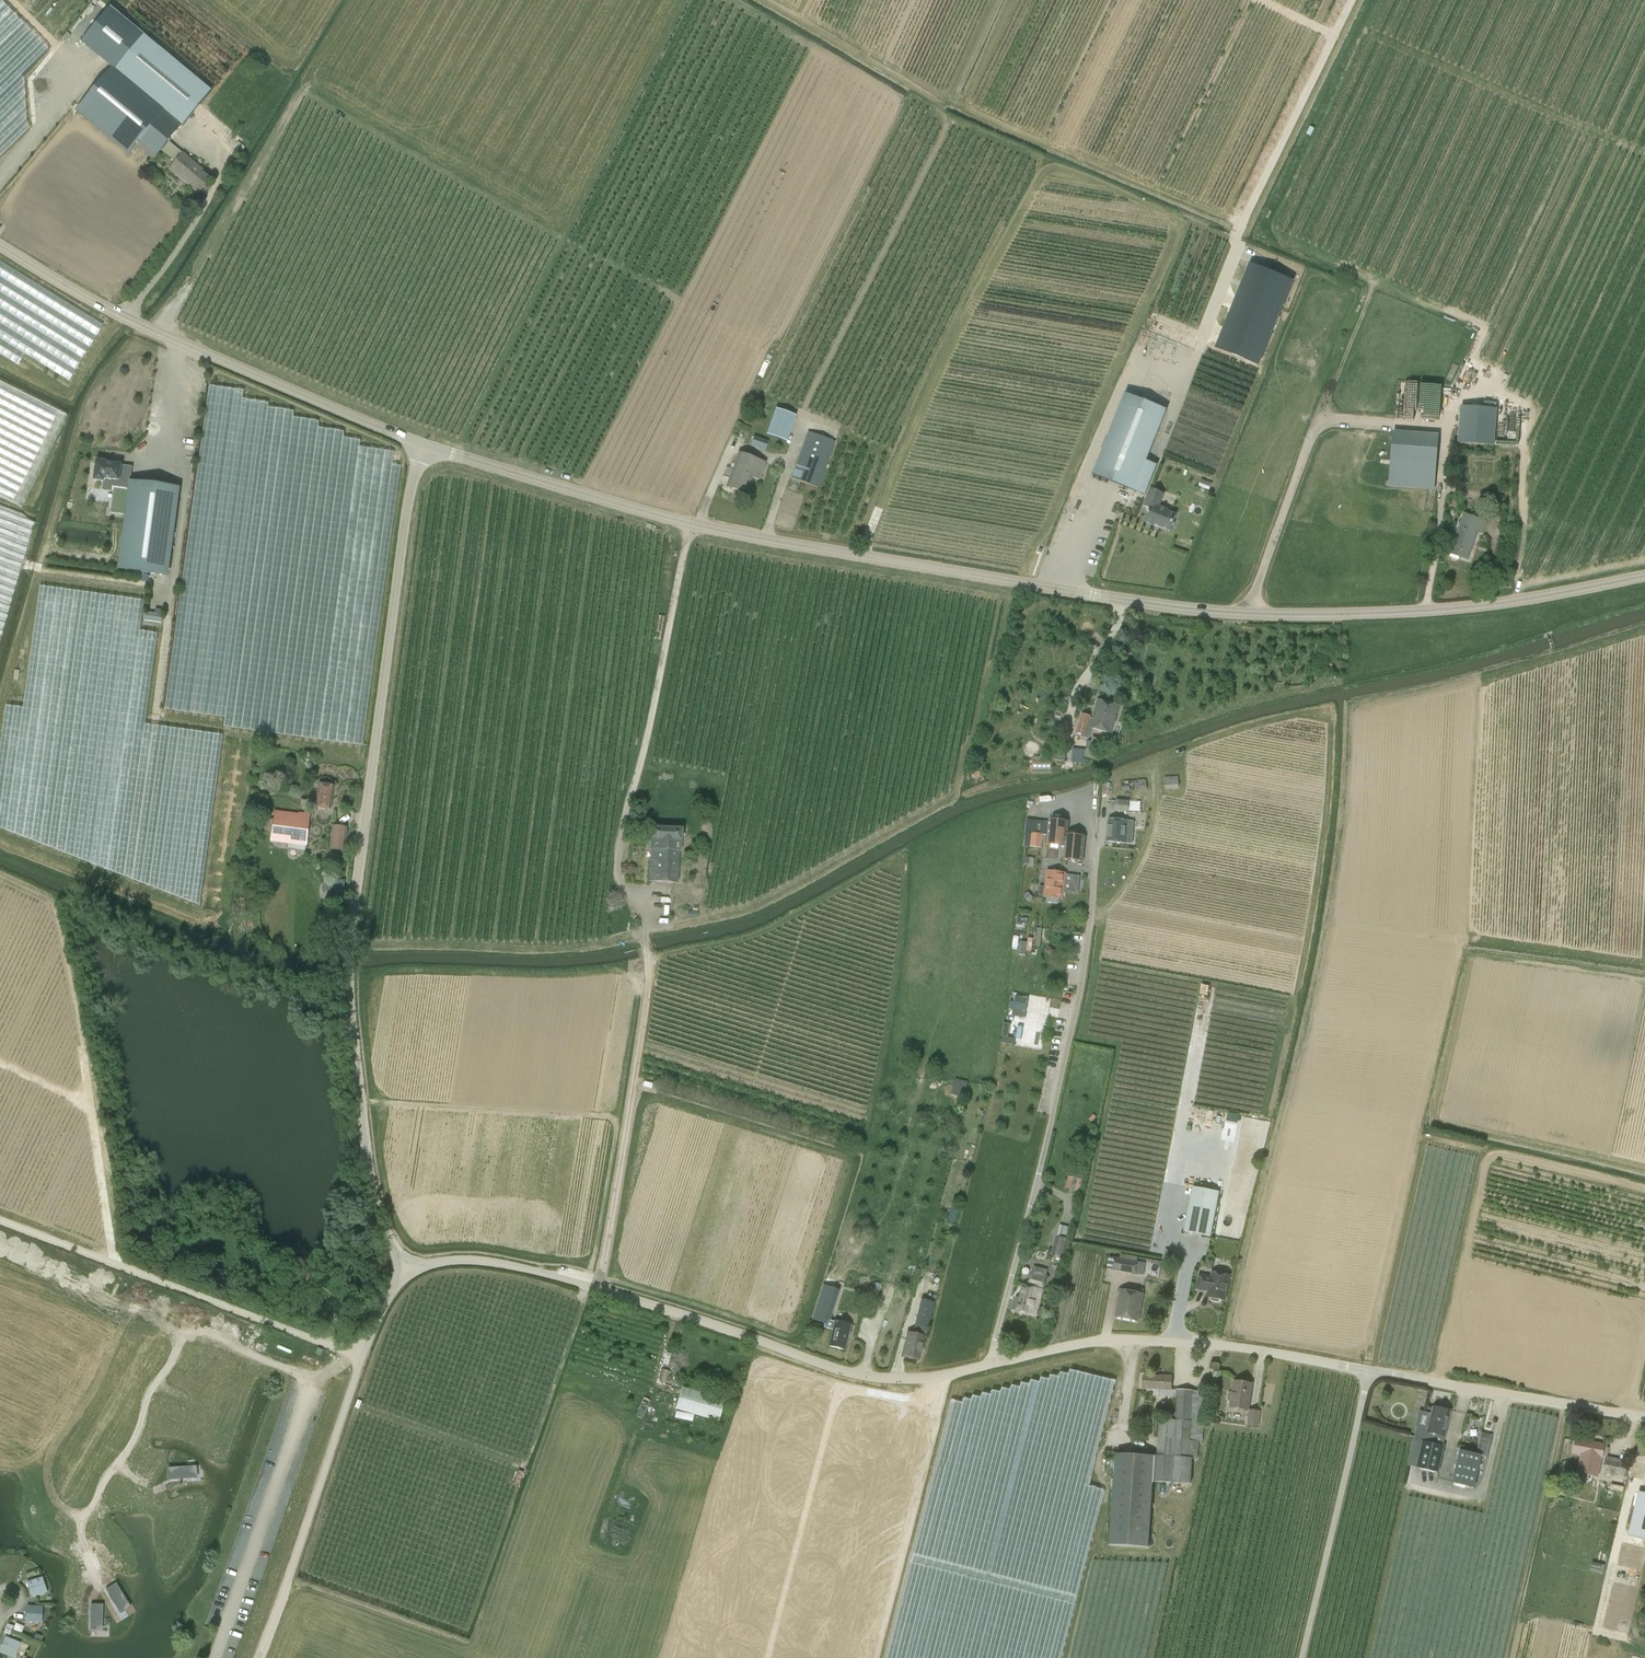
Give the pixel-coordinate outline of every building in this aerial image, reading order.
[(110,8),(81,42),(112,68),(163,111),(182,126),(211,92),(110,8)] [(76,112),(127,154),(138,140),(156,155),(178,129),(160,115),(163,111),(112,68),(76,112)] [(182,154),(169,142),(161,151),(175,162),(169,170),(197,194),(211,178),(183,153),(182,154)] [(1252,262),(1217,348),(1258,364),(1292,279),(1252,262)] [(1166,410),(1125,393),(1093,475),(1145,496),(1157,465),(1146,461),(1166,410)] [(1460,406),(1460,407),(1457,444),(1494,446),(1496,409),(1460,406)] [(786,442),(795,416),(776,409),(767,434),(786,442)] [(835,442),(807,431),(790,478),(818,489),(835,442)] [(1392,431),(1388,487),(1434,491),(1438,435),(1392,431)] [(763,452),(768,441),(754,436),(750,447),(763,452)] [(386,483),(399,483),(399,467),(389,467),(389,451),(381,452),(382,457),(378,457),(379,474),(386,473),(386,483)] [(758,481),(765,463),(738,453),(725,487),(746,495),(751,478),(758,481)] [(95,460),(93,480),(103,482),(104,479),(119,481),(121,465),(106,463),(106,462),(95,460)] [(1200,486),(1212,489),(1213,482),(1201,479),(1200,486)] [(114,489),(111,513),(126,515),(118,571),(166,577),(178,489),(130,482),(129,491),(114,489)] [(1164,494),(1151,488),(1143,507),(1150,509),(1145,522),(1170,532),(1176,515),(1168,512),(1168,510),(1159,507),(1164,494)] [(1476,531),(1483,534),(1487,521),(1463,513),(1458,525),(1459,526),(1450,554),(1467,559),(1469,552),(1476,531)] [(145,621),(162,621),(162,613),(145,612),(145,621)] [(1119,705),(1096,699),(1089,728),(1111,733),(1119,705)] [(1072,750),(1071,762),(1085,763),(1085,758),(1097,759),(1098,748),(1111,749),(1111,739),(1092,738),(1092,741),(1086,741),(1085,751),(1072,750)] [(1177,776),(1164,777),(1165,789),(1178,788),(1177,776)] [(1135,780),(1135,781),(1122,781),(1123,791),(1136,790),(1136,791),(1146,790),(1146,780),(1135,780)] [(1108,796),(1110,783),(1103,783),(1101,795),(1108,796)] [(333,786),(318,784),(315,808),(330,810),(333,786)] [(1114,811),(1128,812),(1128,811),(1139,811),(1140,802),(1128,802),(1128,801),(1115,799),(1115,803),(1107,803),(1107,810),(1114,810),(1114,811)] [(310,816),(274,811),(270,842),(306,847),(310,816)] [(1085,836),(1067,835),(1069,821),(1049,819),(1047,834),(1046,845),(1064,847),(1063,860),(1082,862),(1085,836)] [(1107,841),(1132,843),(1133,821),(1108,819),(1107,841)] [(333,825),(329,849),(343,851),(347,827),(333,825)] [(681,850),(682,828),(651,827),(645,827),(645,837),(650,838),(649,849),(650,849),(648,882),(678,884),(680,850),(681,850)] [(1042,844),(1043,834),(1032,833),(1031,846),(1041,847),(1042,844)] [(1043,896),(1047,897),(1046,902),(1059,903),(1059,898),(1062,899),(1066,873),(1047,871),(1043,896)] [(335,888),(334,903),(342,903),(345,881),(333,879),(333,873),(325,872),(323,887),(330,888),(331,888),(332,888),(335,888)] [(1029,892),(1025,896),(1029,900),(1033,897),(1029,892)] [(1028,918),(1017,917),(1016,927),(1024,928),(1025,924),(1027,924),(1028,918)] [(1054,951),(1049,946),(1045,950),(1051,955),(1054,951)] [(955,1078),(952,1094),(966,1096),(969,1080),(955,1078)] [(1239,1116),(1228,1113),(1226,1121),(1237,1123),(1239,1116)] [(1071,1177),(1068,1189),(1080,1193),(1084,1180),(1085,1176),(1073,1173),(1072,1177),(1071,1177)] [(1210,1236),(1219,1193),(1192,1188),(1184,1231),(1210,1236)] [(959,1207),(952,1205),(947,1222),(955,1224),(959,1207)] [(1056,1236),(1051,1257),(1065,1260),(1071,1240),(1070,1240),(1057,1236),(1056,1236)] [(1109,1257),(1107,1268),(1112,1270),(1113,1270),(1134,1274),(1137,1261),(1115,1257),(1114,1258),(1109,1257)] [(1023,1284),(1016,1312),(1030,1316),(1030,1315),(1035,1317),(1042,1289),(1043,1288),(1044,1288),(1046,1276),(1031,1272),(1027,1286),(1023,1284)] [(1222,1300),(1225,1301),(1229,1276),(1212,1273),(1211,1277),(1199,1275),(1197,1289),(1205,1290),(1206,1288),(1209,1289),(1207,1297),(1211,1298),(1211,1300),(1213,1302),(1218,1302),(1221,1301),(1222,1300)] [(827,1319),(837,1290),(824,1286),(813,1319),(825,1323),(823,1327),(833,1330),(835,1322),(827,1319)] [(1117,1305),(1115,1316),(1138,1321),(1140,1309),(1138,1309),(1141,1294),(1122,1290),(1119,1305),(1117,1305)] [(908,1333),(903,1356),(918,1360),(923,1337),(925,1337),(927,1328),(934,1302),(923,1299),(916,1325),(918,1326),(916,1335),(910,1333),(908,1333)] [(833,1330),(829,1346),(844,1350),(850,1325),(835,1321),(835,1322),(833,1330)] [(1143,1376),(1142,1389),(1153,1389),(1155,1389),(1171,1390),(1171,1376),(1162,1376),(1162,1377),(1143,1376)] [(1228,1394),(1227,1400),(1229,1401),(1230,1402),(1229,1408),(1249,1411),(1253,1384),(1233,1381),(1231,1393),(1230,1393),(1228,1394)] [(724,1400),(682,1388),(676,1409),(718,1421),(724,1400)] [(1111,1511),(1109,1545),(1148,1548),(1150,1518),(1153,1481),(1172,1483),(1190,1485),(1192,1459),(1197,1459),(1199,1442),(1202,1442),(1206,1392),(1192,1390),(1177,1390),(1175,1420),(1159,1419),(1157,1455),(1154,1455),(1154,1456),(1115,1453),(1111,1511)] [(645,1417),(650,1399),(643,1397),(638,1415),(645,1417)] [(1417,1426),(1408,1465),(1436,1473),(1442,1446),(1444,1436),(1445,1436),(1450,1411),(1433,1407),(1428,1429),(1417,1426)] [(1250,1410),(1247,1425),(1258,1427),(1261,1411),(1250,1410)] [(1481,1432),(1479,1443),(1489,1446),(1492,1434),(1481,1432)] [(1579,1467),(1598,1470),(1600,1457),(1601,1457),(1603,1445),(1576,1440),(1574,1452),(1582,1454),(1579,1467)] [(1460,1450),(1453,1479),(1452,1482),(1474,1487),(1481,1455),(1460,1450)] [(1606,1456),(1602,1473),(1610,1475),(1624,1477),(1627,1478),(1630,1463),(1627,1462),(1627,1461),(1606,1456)] [(1638,1492),(1628,1535),(1644,1539),(1644,1493),(1638,1492)] [(254,1518),(257,1508),(249,1505),(245,1515),(254,1518)] [(1172,1520),(1183,1521),(1184,1506),(1172,1506),(1172,1520)] [(43,1576),(27,1581),(32,1597),(47,1592),(43,1576)] [(42,1623),(43,1607),(27,1606),(25,1622),(42,1623)] [(16,1622),(13,1630),(21,1633),(25,1626),(16,1622)] [(6,1655),(10,1657),(13,1657),(14,1657),(21,1643),(5,1636),(0,1649),(0,1653),(6,1655)]
